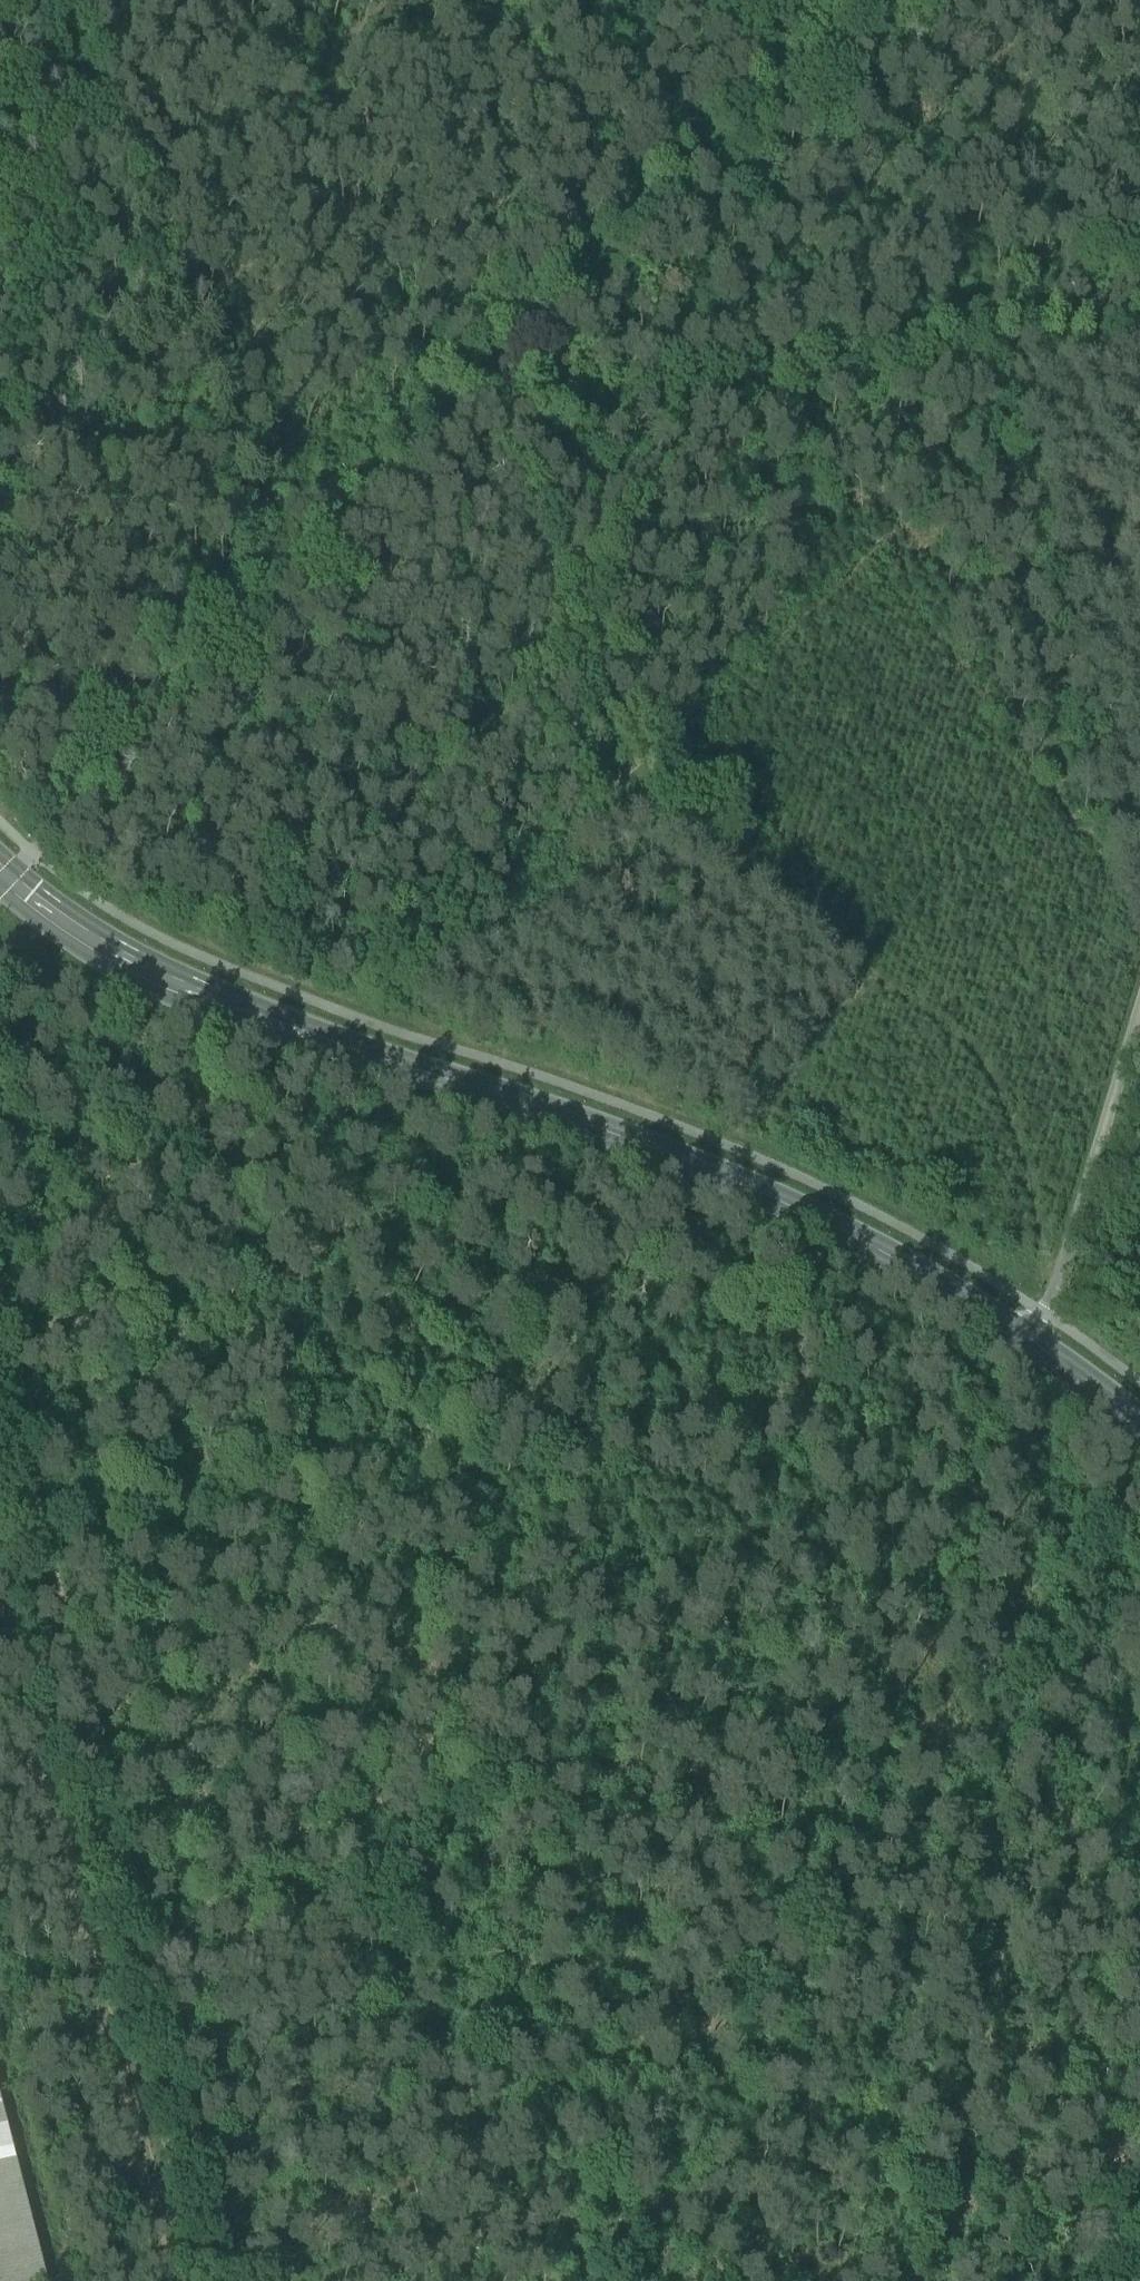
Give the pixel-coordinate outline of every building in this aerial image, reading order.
[(0,2095),(0,2280),(47,2280),(0,2095)]
